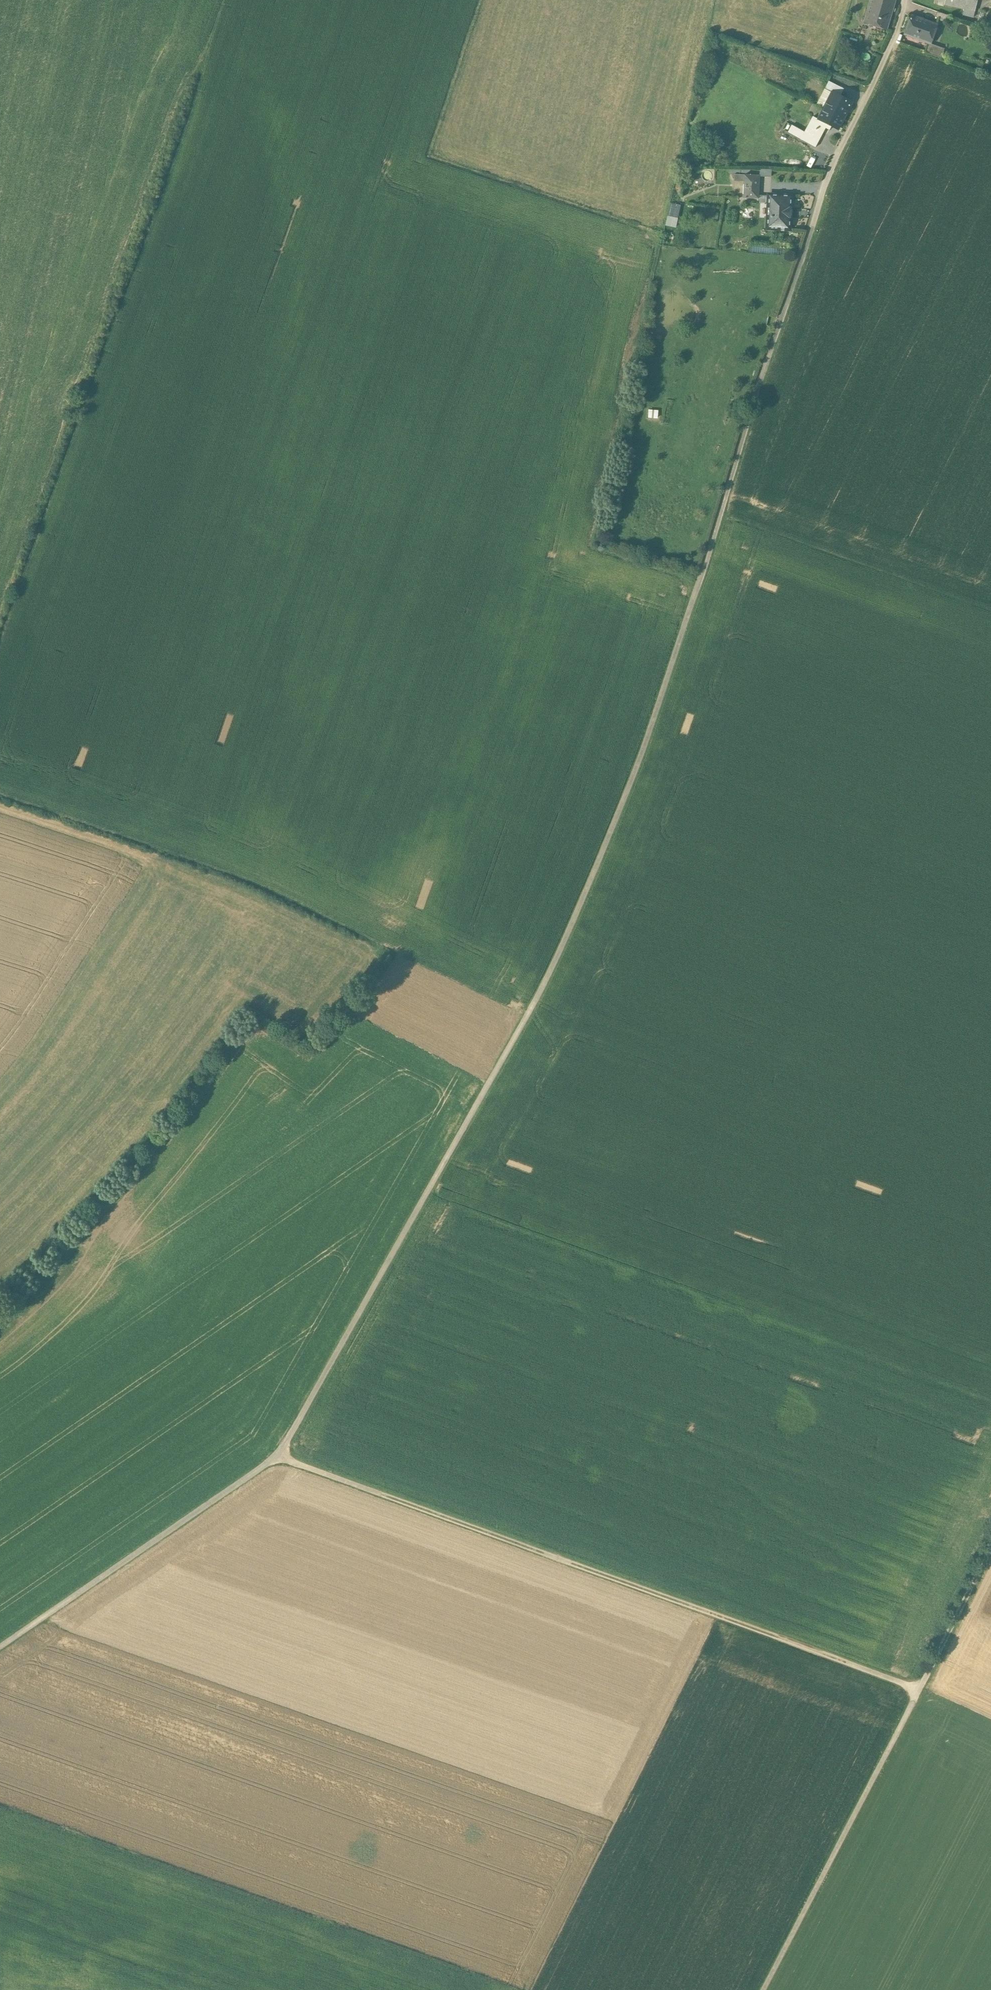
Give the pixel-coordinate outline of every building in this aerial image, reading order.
[(867,9),(880,13),(882,8),(892,11),(895,0),(870,0),(867,9)] [(943,4),(964,9),(973,11),(974,12),(977,0),(945,0),(943,4)] [(880,13),(867,9),(863,23),(886,30),(892,11),(882,8),(880,13)] [(973,11),(964,9),(962,15),(972,18),(973,11)] [(948,15),(937,11),(935,17),(946,21),(948,15)] [(937,25),(911,15),(904,34),(928,43),(931,44),(937,25)] [(944,49),(931,44),(928,43),(924,52),(941,58),(944,49)] [(853,103),(833,93),(819,119),(819,120),(827,124),(839,130),(853,103)] [(819,119),(813,116),(805,131),(819,139),(827,124),(819,120),(819,119)] [(819,139),(805,131),(793,125),(788,134),(815,147),(819,139)] [(760,175),(744,175),(743,198),(758,199),(760,175)] [(792,195),(769,194),(767,229),(790,230),(792,195)] [(672,202),(670,216),(680,217),(682,204),(672,202)] [(650,409),(649,416),(658,417),(659,409),(650,409)]
